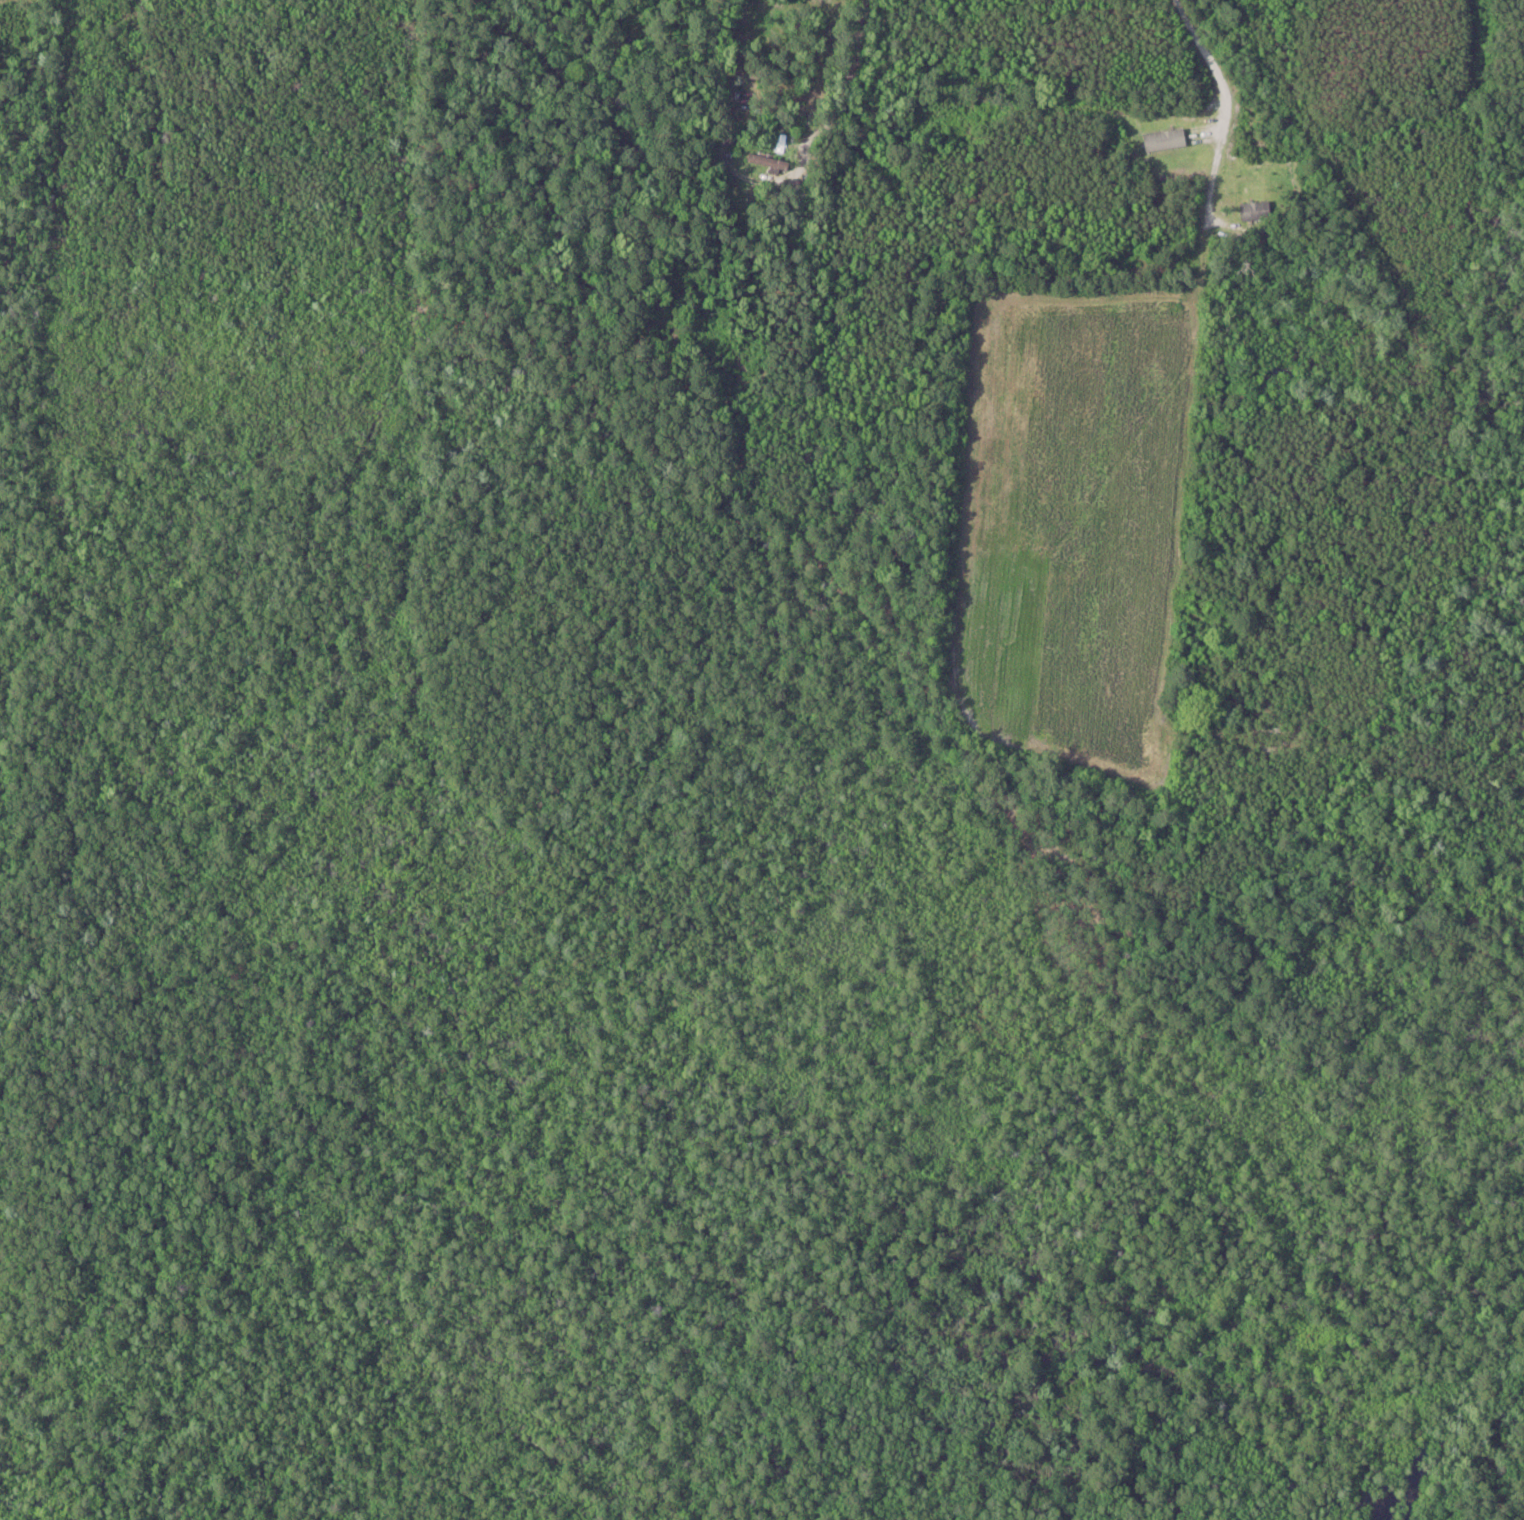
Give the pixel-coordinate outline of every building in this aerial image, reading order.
[(790,159),(751,149),(749,158),(788,168),(790,159)]
